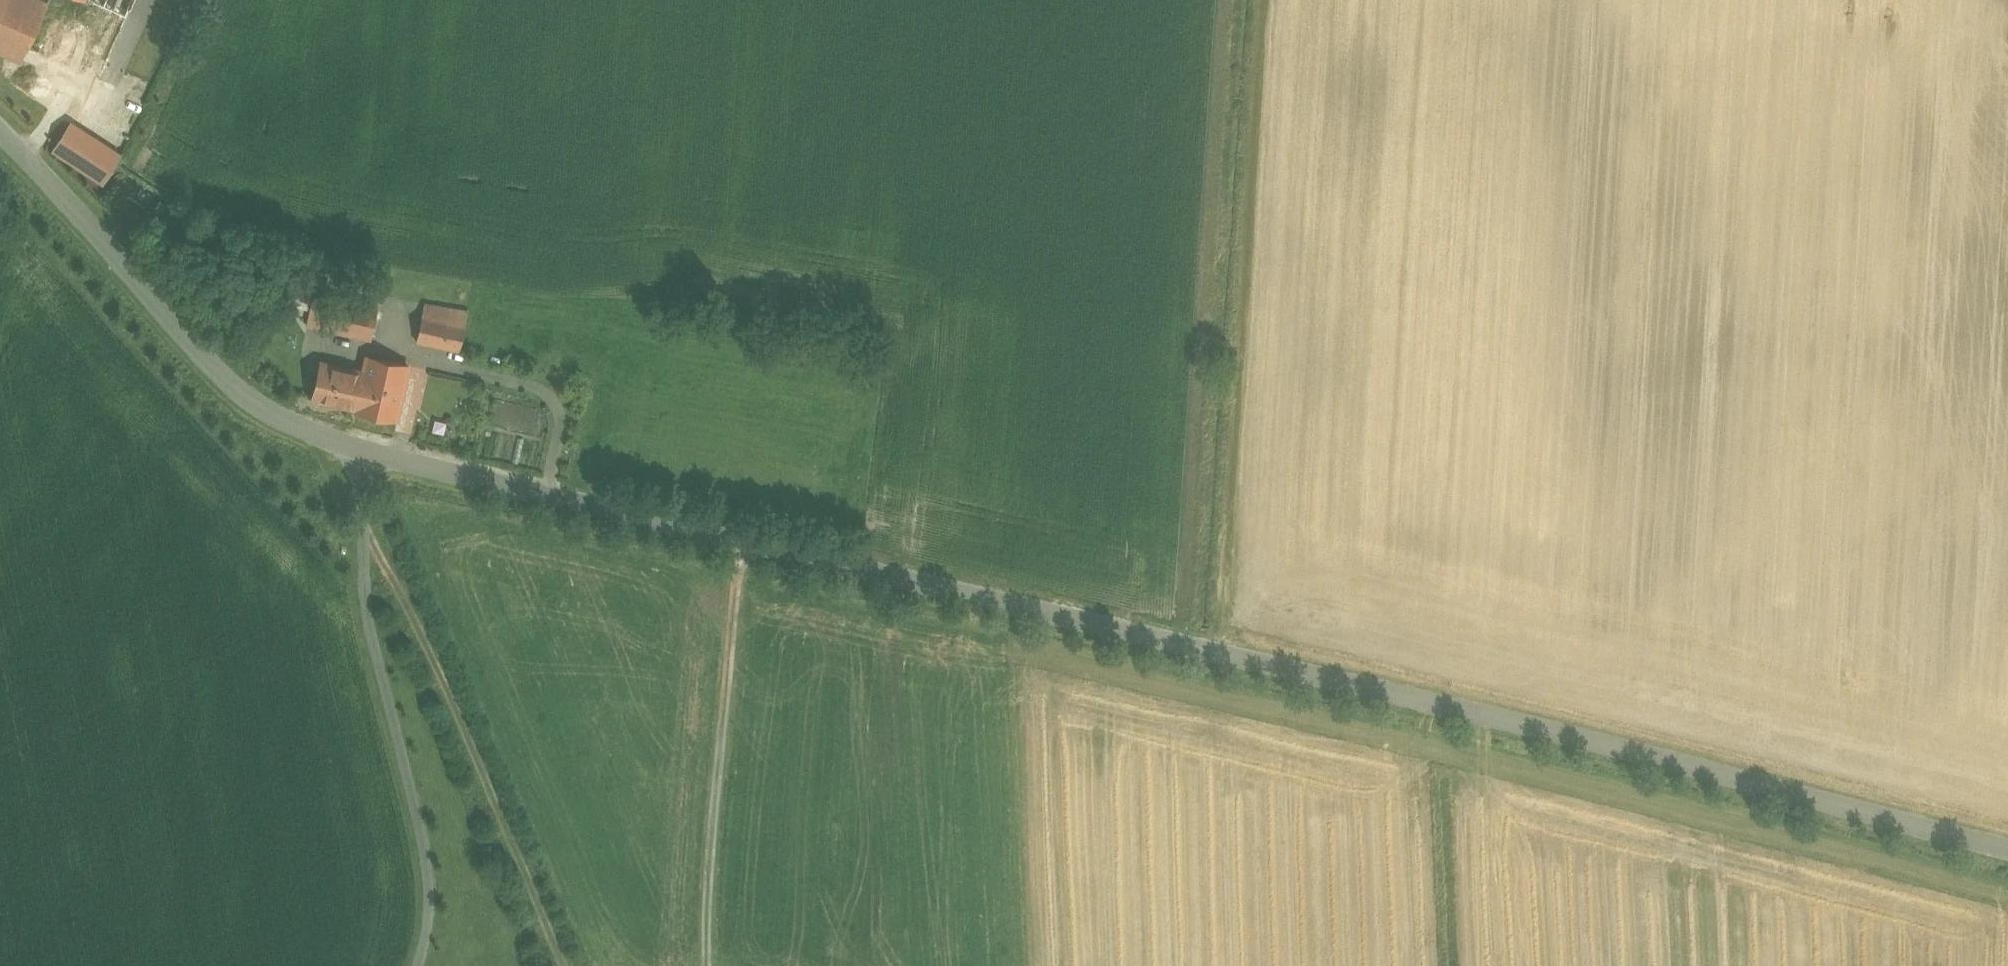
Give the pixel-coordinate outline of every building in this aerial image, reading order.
[(40,0),(0,0),(0,51),(20,60),(26,46),(99,79),(134,0),(47,0),(46,3),(40,0)] [(68,117),(47,148),(100,184),(121,152),(68,117)] [(284,284),(282,303),(306,307),(309,287),(284,284)] [(379,305),(330,294),(322,328),(371,340),(379,305)] [(466,325),(423,315),(417,341),(460,352),(466,325)] [(408,366),(367,356),(364,371),(355,407),(352,424),(393,433),(408,366)] [(364,371),(322,361),(314,397),(355,407),(364,371)]
